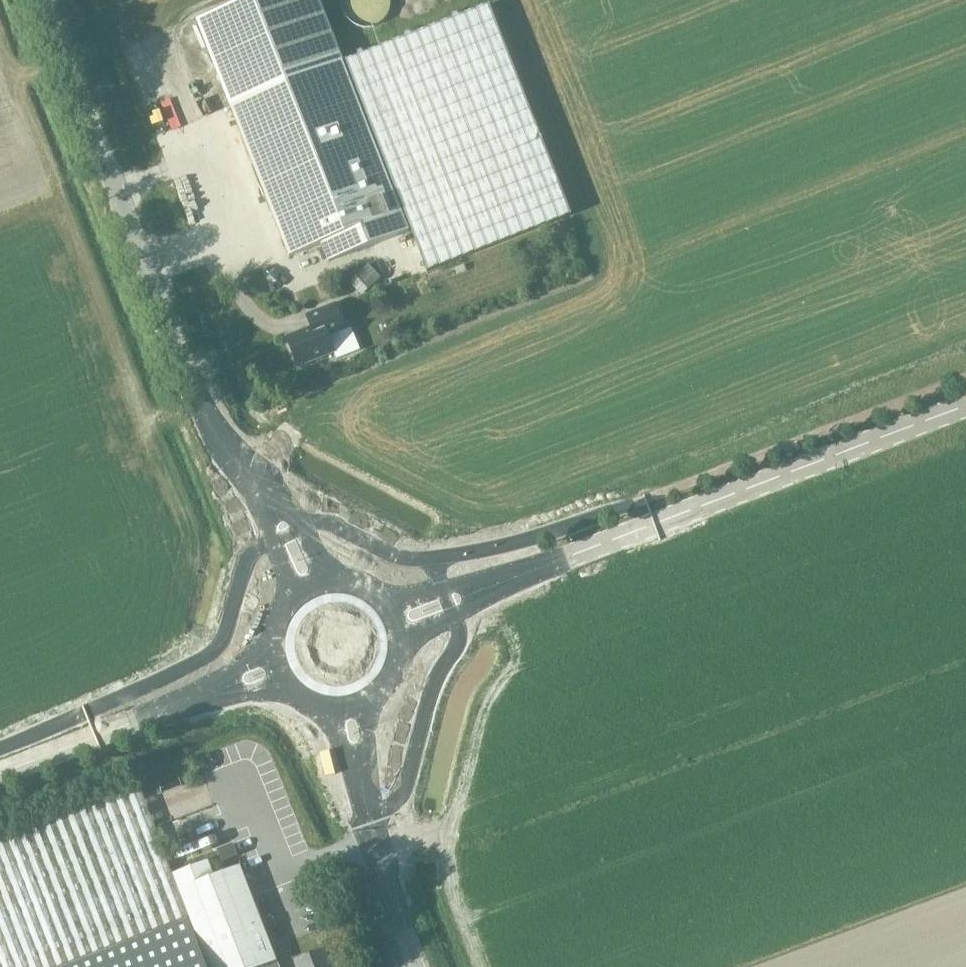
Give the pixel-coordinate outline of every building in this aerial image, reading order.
[(197,19),(231,106),(290,255),(322,243),(329,261),(408,230),(396,198),(398,198),(427,272),(571,215),(489,5),(342,62),(318,0),(246,0),(197,19)] [(375,283),(362,269),(348,282),(362,296),(375,283)] [(287,336),(299,366),(335,351),(329,335),(346,328),(335,303),(307,314),(312,326),(287,336)] [(192,925),(172,874),(136,782),(0,834),(0,966),(83,966),(192,925)] [(224,861),(238,856),(233,843),(219,848),(224,861)] [(172,874),(192,925),(208,966),(279,966),(277,962),(240,865),(214,875),(208,860),(172,874)] [(83,966),(208,966),(192,925),(83,966)] [(322,952),(294,962),(296,966),(328,966),(322,952)]
